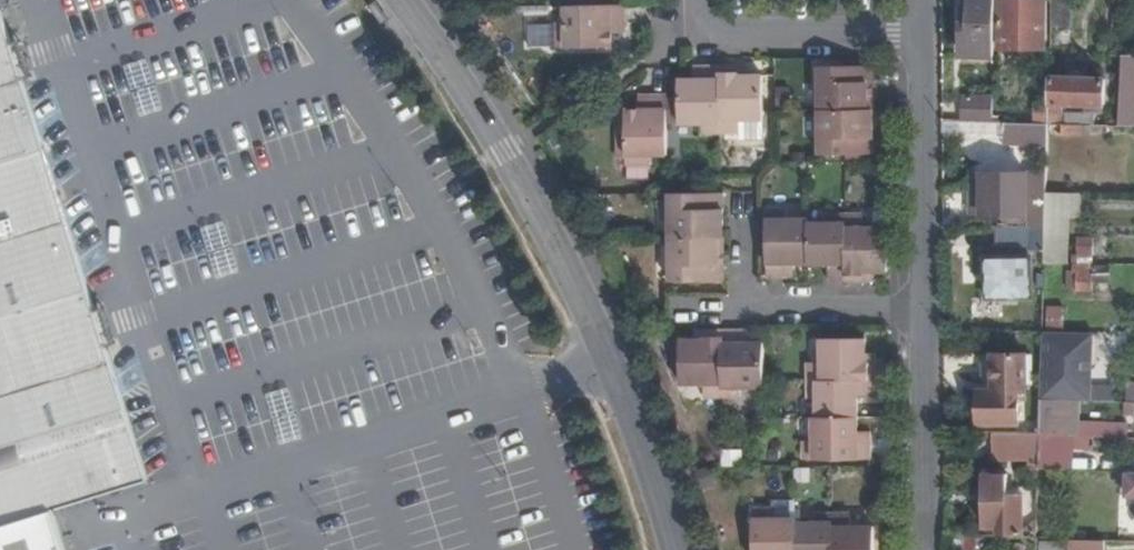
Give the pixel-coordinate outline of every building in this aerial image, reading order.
[(970,25),(962,25),(961,56),(995,57),(996,0),(971,0),(970,25)] [(999,48),(1046,49),(1047,0),(1000,0),(999,48)] [(1051,27),(1071,27),(1072,0),(1052,0),(1051,27)] [(1114,11),(1130,12),(1131,0),(1114,0),(1114,11)] [(567,6),(564,6),(564,23),(555,23),(556,48),(611,47),(611,33),(610,23),(624,23),(624,5),(618,5),(567,6)] [(55,510),(100,495),(175,471),(156,411),(143,415),(130,420),(100,326),(14,52),(0,9),(0,549),(67,549),(55,510)] [(624,23),(610,23),(611,33),(624,32),(624,23)] [(1122,57),(1119,126),(1133,126),(1133,57),(1122,57)] [(872,66),(819,67),(819,111),(873,110),(872,94),(867,94),(867,83),(872,83),(872,66)] [(694,79),(679,79),(679,96),(679,123),(679,124),(703,124),(703,133),(721,133),(721,67),(704,67),(704,79),(694,79)] [(704,67),(694,67),(694,79),(704,79),(704,67)] [(738,67),(721,67),(721,133),(739,133),(739,120),(763,120),(763,75),(748,75),(738,75),(738,67)] [(748,67),(738,67),(738,75),(748,75),(748,67)] [(1104,80),(1052,78),(1052,103),(1049,103),(1048,124),(1062,124),(1062,103),(1104,105),(1104,80)] [(993,96),(979,95),(978,122),(992,122),(993,117),(993,96)] [(640,110),(625,110),(625,114),(626,162),(626,165),(651,165),(651,156),(667,155),(667,123),(667,96),(649,96),(649,110),(640,110)] [(649,96),(639,96),(640,110),(649,110),(649,96)] [(679,96),(667,96),(667,123),(679,123),(679,96)] [(873,110),(819,111),(819,155),(873,154),(873,110)] [(625,114),(616,114),(617,162),(626,162),(625,114)] [(1094,115),(1065,114),(1065,124),(1082,125),(1094,125),(1094,115)] [(1062,124),(1048,124),(1048,136),(1081,136),(1082,125),(1065,124),(1062,124)] [(1044,174),(1031,173),(1031,196),(1034,196),(1034,207),(1035,211),(1035,226),(1044,226),(1045,216),(1046,193),(1044,174)] [(1021,174),(983,174),(983,187),(983,195),(983,215),(1025,215),(1025,194),(1022,194),(1021,174)] [(723,193),(669,194),(670,238),(723,237),(723,193)] [(1079,194),(1046,193),(1045,216),(1067,216),(1079,217),(1079,194)] [(785,210),(766,210),(767,276),(784,275),(784,264),(794,264),(808,264),(808,223),(808,220),(785,220),(785,210)] [(827,223),(808,223),(808,264),(829,264),(829,281),(846,281),(845,215),(827,215),(827,223)] [(863,215),(845,215),(846,281),(864,280),(863,272),(873,272),(888,272),(887,228),(863,228),(863,215)] [(1067,216),(1045,216),(1044,226),(1044,249),(1044,263),(1066,264),(1067,216)] [(1031,226),(996,227),(997,247),(1031,246),(1031,249),(1044,249),(1044,226),(1035,226),(1031,226)] [(723,237),(670,238),(670,282),(723,281),(723,265),(718,265),(718,254),(723,254),(723,237)] [(1093,238),(1078,238),(1078,255),(1073,255),(1073,264),(1093,265),(1093,238)] [(1031,258),(986,258),(986,299),(1031,298),(1031,258)] [(794,264),(784,264),(784,275),(794,275),(794,264)] [(1093,265),(1073,264),(1073,272),(1077,273),(1077,291),(1092,291),(1092,281),(1109,281),(1109,267),(1093,267),(1093,265)] [(873,272),(863,272),(864,280),(873,280),(873,272)] [(1064,308),(1048,308),(1048,327),(1063,328),(1064,308)] [(695,340),(680,340),(680,385),(704,384),(704,397),(722,397),(722,331),(704,331),(704,340),(695,340)] [(704,331),(695,331),(695,340),(704,340),(704,331)] [(739,331),(722,331),(722,397),(740,397),(740,387),(764,387),(764,381),(764,343),(749,343),(739,343),(739,331)] [(749,331),(739,331),(739,343),(749,343),(749,331)] [(1064,333),(1042,333),(1040,400),(1068,400),(1090,401),(1091,387),(1083,387),(1085,334),(1064,333)] [(1093,334),(1085,334),(1083,387),(1091,387),(1093,334)] [(866,339),(821,339),(821,363),(808,363),(809,381),(874,380),(874,363),(866,363),(866,353),(866,339)] [(866,353),(866,363),(874,363),(874,353),(866,353)] [(1026,354),(981,355),(982,391),(978,391),(978,424),(1019,424),(1018,391),(1026,391),(1026,354)] [(874,380),(809,381),(809,399),(817,399),(817,418),(858,418),(858,397),(875,397),(874,380)] [(1126,388),(1126,402),(1133,402),(1133,388),(1126,388)] [(1068,400),(1040,400),(1039,433),(1066,435),(1068,400)] [(1126,402),(1126,415),(1133,415),(1133,402),(1126,402)] [(817,418),(814,418),(814,441),(804,441),(804,460),(869,459),(869,442),(858,442),(858,432),(858,418),(817,418)] [(858,432),(858,442),(869,442),(869,432),(858,432)] [(1039,433),(993,433),(993,460),(1039,459),(1039,433)] [(1066,435),(1039,433),(1039,459),(1038,469),(1064,470),(1065,453),(1071,453),(1072,435),(1066,435)] [(1008,475),(984,475),(985,536),(1022,536),(1022,530),(1022,494),(1008,494),(1008,475)] [(753,510),(753,549),(795,549),(795,522),(795,519),(772,519),(772,509),(753,510)] [(795,522),(795,549),(832,549),(832,514),(813,514),(814,522),(795,522)] [(832,514),(832,549),(874,549),(874,527),(850,527),(850,514),(832,514)] [(1036,536),(1037,518),(1022,530),(1022,536),(1036,536)] [(1107,542),(1071,540),(1070,549),(1106,549),(1107,542)]
